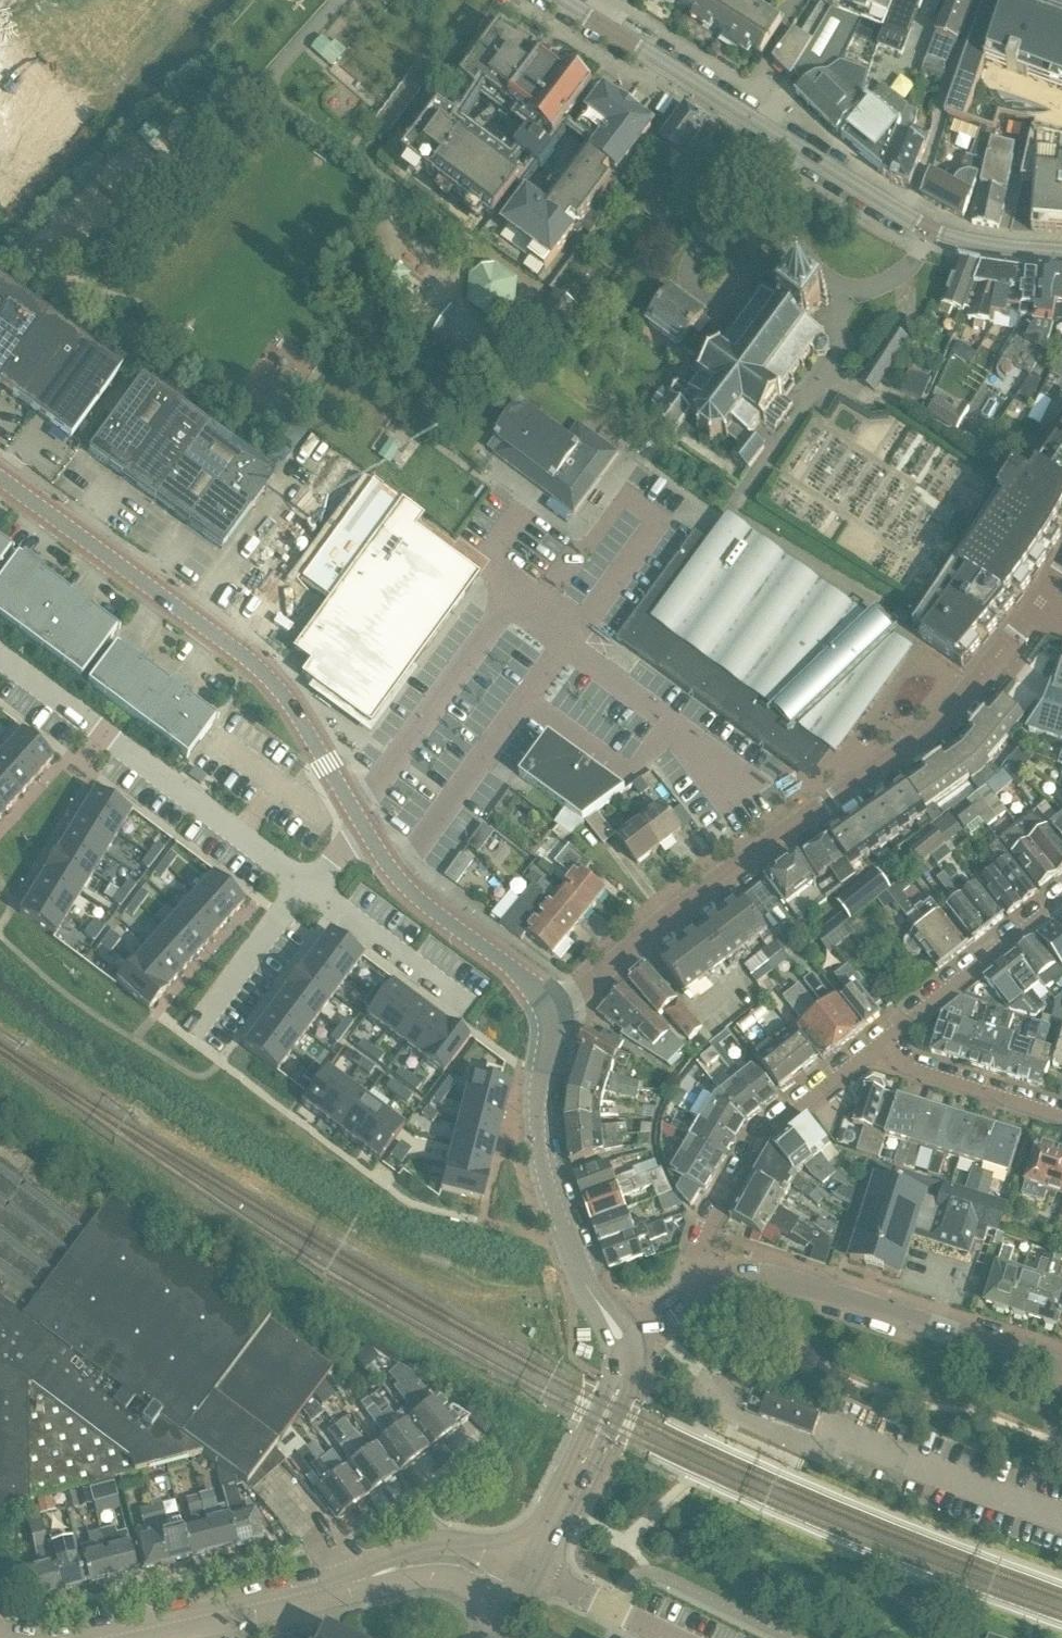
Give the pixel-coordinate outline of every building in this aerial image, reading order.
[(1,33),(4,36),(20,19),(0,0),(0,32),(1,33)] [(91,5),(98,12),(106,3),(103,0),(96,0),(91,5)] [(762,56),(782,24),(748,3),(750,0),(674,0),(762,56)] [(795,72),(804,87),(819,76),(828,75),(841,63),(846,53),(847,51),(862,23),(885,32),(893,12),(896,0),(829,0),(827,7),(832,11),(812,44),(795,72)] [(918,21),(924,0),(896,0),(893,12),(885,32),(879,48),(905,57),(918,21)] [(974,0),(950,0),(936,35),(957,43),(974,0)] [(959,72),(978,79),(983,62),(986,63),(990,52),(989,52),(1007,0),(984,0),(959,72)] [(1023,0),(1007,0),(989,52),(990,52),(1002,56),(1001,62),(1009,65),(1007,70),(1027,78),(1030,72),(1038,75),(1040,70),(1061,77),(1061,14),(1023,0)] [(794,32),(774,61),(791,79),(795,72),(812,44),(832,11),(827,7),(820,3),(800,36),(794,32)] [(66,13),(58,22),(65,28),(73,20),(66,13)] [(73,20),(65,28),(72,35),(80,26),(73,20)] [(58,22),(50,30),(57,37),(65,28),(58,22)] [(65,28),(57,37),(64,44),(72,35),(65,28)] [(479,238),(537,283),(652,131),(631,116),(606,97),(605,99),(569,72),(568,73),(545,57),(543,60),(536,54),(538,52),(501,28),(462,80),(478,93),(492,110),(473,130),(439,108),(404,155),(435,179),(437,178),(493,220),(479,238)] [(335,41),(332,45),(321,57),(333,68),(347,51),(335,41)] [(31,45),(23,54),(30,60),(38,51),(31,45)] [(819,76),(804,87),(796,93),(837,133),(861,106),(868,73),(873,63),(846,53),(841,63),(828,75),(819,76)] [(23,54),(15,62),(22,69),(30,60),(23,54)] [(44,57),(36,65),(43,72),(51,63),(44,57)] [(36,65),(28,74),(35,81),(43,72),(36,65)] [(978,79),(959,72),(947,116),(963,121),(978,79)] [(0,79),(0,91),(1,92),(9,83),(2,76),(0,79)] [(412,76),(379,120),(392,130),(425,85),(412,76)] [(883,175),(892,149),(890,148),(902,119),(907,107),(908,104),(882,84),(870,99),(873,101),(843,139),(882,172),(882,174),(883,175)] [(15,88),(7,97),(14,103),(22,94),(15,88)] [(684,162),(710,128),(695,115),(696,114),(686,107),(659,143),(684,162)] [(910,189),(926,147),(925,146),(929,136),(913,129),(916,124),(917,111),(907,107),(902,119),(890,148),(892,149),(883,175),(910,189)] [(989,156),(992,143),(995,132),(981,129),(971,157),(967,156),(960,174),(954,172),(948,174),(944,181),(931,174),(922,197),(963,219),(983,162),(986,163),(987,156),(989,156)] [(397,152),(408,138),(398,131),(388,145),(397,152)] [(1033,133),(1022,181),(1031,181),(1039,182),(1039,192),(1034,191),(1031,231),(1061,233),(1061,140),(1033,133)] [(1011,161),(1014,148),(992,143),(989,156),(987,156),(986,163),(973,223),(998,229),(1013,161),(1011,161)] [(960,259),(941,313),(951,316),(954,308),(965,312),(966,308),(983,265),(960,259)] [(494,265),(481,271),(471,276),(470,274),(467,302),(474,307),(490,318),(515,307),(518,279),(496,263),(494,265)] [(983,265),(966,308),(971,311),(968,319),(967,320),(976,322),(974,329),(984,330),(985,323),(995,325),(997,315),(997,311),(993,310),(1001,268),(983,265)] [(1001,268),(993,310),(997,311),(997,315),(1006,316),(1005,319),(1006,319),(1012,288),(1024,289),(1025,271),(1001,268)] [(1012,288),(1006,319),(1011,320),(1012,311),(1021,314),(1021,318),(1031,319),(1039,312),(1043,273),(1027,272),(1025,271),(1024,289),(1012,288)] [(1001,357),(1031,376),(1050,344),(1055,324),(1055,323),(1058,309),(1059,304),(1061,305),(1061,275),(1043,273),(1039,312),(1031,319),(1021,318),(1019,326),(1001,357)] [(672,292),(649,324),(695,358),(689,367),(703,378),(692,394),(680,385),(670,399),(664,394),(655,406),(664,412),(656,423),(676,437),(693,415),(695,417),(699,418),(700,429),(712,438),(726,437),(741,448),(733,458),(748,468),(765,446),(750,434),(761,420),(776,432),(795,406),(784,398),(797,382),(793,379),(815,350),(821,354),(828,353),(833,347),(831,339),(829,337),(830,337),(809,322),(827,296),(801,278),(793,290),(790,288),(786,288),(783,292),(785,296),(787,297),(781,306),(760,290),(749,305),(750,306),(749,307),(752,310),(732,338),(703,317),(705,315),(672,292)] [(48,316),(18,294),(0,281),(0,381),(48,316)] [(552,348),(579,308),(557,292),(529,332),(549,345),(552,348)] [(1059,304),(1058,309),(1055,323),(1055,324),(1050,344),(1061,344),(1061,305),(1059,304)] [(433,332),(485,369),(503,342),(452,306),(433,332)] [(0,381),(0,388),(33,412),(33,413),(85,342),(48,316),(0,381)] [(893,331),(868,370),(860,383),(863,385),(875,393),(908,340),(893,331)] [(85,342),(33,413),(34,413),(70,439),(121,369),(85,342)] [(1040,397),(1051,402),(1056,390),(1061,393),(1061,353),(1051,375),(1040,397)] [(921,401),(930,380),(910,371),(902,392),(921,401)] [(1031,376),(1014,402),(1027,408),(1041,381),(1031,376)] [(121,477),(175,403),(141,378),(87,452),(121,477)] [(960,404),(955,412),(936,400),(929,412),(951,426),(956,429),(968,409),(960,404)] [(154,501),(183,461),(208,427),(175,403),(121,477),(154,501)] [(568,438),(521,403),(495,438),(487,449),(574,513),(618,454),(579,424),(568,438)] [(919,615),(911,627),(912,628),(918,618),(928,624),(918,639),(962,669),(978,650),(993,631),(1008,612),(1026,587),(1044,562),(1061,537),(1052,531),(1059,520),(1061,522),(1061,421),(1024,476),(1014,469),(919,615)] [(270,452),(285,463),(307,433),(293,423),(270,452)] [(250,510),(275,476),(208,427),(183,461),(216,485),(250,510)] [(386,442),(377,454),(389,462),(397,450),(386,442)] [(187,525),(216,485),(183,461),(154,501),(187,525)] [(309,628),(292,650),(310,663),(301,675),(370,725),(480,575),(428,538),(415,529),(424,517),(401,501),(373,481),(300,581),(328,602),(309,628)] [(221,550),(250,510),(216,485),(187,525),(221,550)] [(790,761),(811,733),(812,731),(822,738),(832,746),(892,665),(894,665),(906,648),(740,527),(740,528),(740,529),(723,553),(695,532),(616,640),(655,668),(658,664),(790,761)] [(10,551),(0,544),(0,565),(10,551)] [(66,594),(17,557),(0,579),(0,620),(30,642),(66,594)] [(80,680),(116,631),(66,594),(30,642),(80,680)] [(136,722),(165,683),(115,646),(86,685),(136,722)] [(1029,731),(1061,742),(1061,664),(1048,710),(1044,709),(1029,731)] [(186,759),(214,720),(165,683),(136,722),(186,759)] [(952,749),(905,783),(934,823),(943,817),(933,803),(970,777),(979,789),(991,782),(999,771),(987,761),(1007,738),(1017,746),(1022,740),(1012,732),(1024,718),(999,697),(961,741),(963,742),(962,743),(957,745),(955,750),(953,751),(952,749)] [(0,740),(0,747),(4,751),(5,750),(36,778),(52,760),(13,725),(0,740)] [(570,835),(583,822),(626,791),(556,739),(535,755),(520,775),(565,808),(554,823),(570,835)] [(0,756),(0,778),(20,796),(36,778),(5,750),(4,751),(0,756)] [(1023,764),(1027,756),(1015,753),(1012,757),(1023,764)] [(1018,772),(1021,766),(1023,764),(1012,757),(1008,763),(1018,772)] [(1004,771),(1014,782),(1020,789),(1026,780),(1016,774),(1018,772),(1008,763),(1005,767),(1002,769),(1004,771)] [(194,767),(188,776),(200,784),(207,776),(194,767)] [(997,797),(1014,782),(1004,771),(987,786),(997,797)] [(5,813),(20,796),(0,778),(0,809),(5,813)] [(641,796),(650,790),(641,778),(633,785),(641,796)] [(905,783),(886,797),(909,829),(915,825),(921,832),(933,823),(905,783)] [(988,827),(1007,812),(985,787),(967,801),(969,803),(980,817),(988,827)] [(94,791),(81,812),(117,834),(130,813),(94,791)] [(909,829),(886,797),(867,810),(891,842),(909,829)] [(953,816),(964,830),(967,827),(980,817),(969,803),(953,816)] [(1038,809),(1061,840),(1061,817),(1059,820),(1046,803),(1038,809)] [(660,847),(681,830),(662,805),(640,822),(660,847)] [(849,823),(872,856),(875,860),(883,854),(880,850),(891,842),(867,810),(849,823)] [(81,812),(69,832),(105,854),(117,834),(81,812)] [(604,844),(615,836),(598,813),(586,821),(604,844)] [(942,839),(958,826),(949,815),(933,828),(942,839)] [(1018,826),(1057,877),(1061,873),(1061,847),(1038,816),(1032,815),(1018,826)] [(638,864),(660,847),(640,822),(618,839),(638,864)] [(872,856),(849,823),(830,837),(859,876),(871,868),(866,860),(872,856)] [(477,853),(492,832),(483,825),(468,846),(477,853)] [(1040,890),(1057,877),(1018,826),(1001,840),(1040,890)] [(935,830),(910,850),(919,861),(921,864),(931,856),(938,851),(945,846),(946,845),(935,830)] [(57,851),(57,852),(93,874),(105,854),(69,832),(57,851)] [(859,877),(859,876),(830,837),(804,854),(819,878),(830,871),(835,880),(820,890),(826,901),(859,877)] [(157,843),(149,854),(156,859),(164,849),(157,843)] [(1022,905),(1037,893),(999,845),(991,851),(1002,864),(994,870),(1022,905)] [(593,906),(607,890),(584,871),(591,863),(571,847),(557,864),(573,877),(567,885),(593,906)] [(56,851),(43,873),(44,874),(44,872),(80,895),(93,874),(57,852),(57,851),(56,851)] [(169,853),(161,863),(169,869),(176,858),(169,853)] [(149,854),(141,864),(148,870),(156,859),(149,854)] [(456,885),(472,863),(461,855),(445,877),(456,885)] [(798,857),(796,858),(797,858),(769,880),(769,879),(767,880),(767,881),(799,923),(826,901),(820,890),(817,886),(799,857),(798,857)] [(161,863),(154,874),(161,879),(169,869),(161,863)] [(1007,916),(1022,905),(994,870),(980,881),(1007,916)] [(560,893),(534,871),(527,880),(533,884),(580,923),(593,906),(567,885),(560,893)] [(44,874),(32,892),(68,915),(80,895),(44,872),(44,874)] [(874,872),(836,902),(851,920),(877,900),(887,892),(888,890),(874,872)] [(950,882),(944,874),(937,879),(955,902),(947,908),(974,942),(989,930),(951,882),(950,882)] [(212,875),(196,893),(228,921),(244,903),(212,875)] [(969,891),(958,876),(951,882),(989,930),(1004,919),(977,885),(969,891)] [(128,881),(120,892),(127,897),(135,886),(128,881)] [(799,923),(767,881),(743,899),(744,900),(775,942),(799,923)] [(567,939),(580,923),(533,884),(520,900),(540,917),(567,939)] [(888,890),(887,892),(893,900),(899,908),(907,903),(894,886),(888,890)] [(141,891),(133,901),(140,906),(148,896),(141,891)] [(32,892),(19,914),(55,936),(68,915),(32,892)] [(120,892),(113,902),(120,907),(127,897),(120,892)] [(877,900),(884,908),(893,900),(887,892),(877,900)] [(196,893),(180,911),(212,939),(228,921),(196,893)] [(567,939),(540,917),(520,900),(500,924),(521,941),(526,934),(553,956),(567,939)] [(772,940),(742,900),(661,961),(686,995),(693,1000),(699,995),(694,989),(711,976),(713,979),(722,972),(725,976),(739,965),(736,961),(745,955),(743,952),(760,939),(765,945),(772,940)] [(953,959),(967,947),(941,913),(931,900),(916,911),(953,959)] [(133,901),(125,912),(132,917),(140,906),(133,901)] [(915,913),(907,903),(899,908),(917,931),(906,940),(905,949),(909,954),(917,955),(923,951),(938,970),(953,959),(916,911),(915,913)] [(180,911),(164,928),(196,956),(212,939),(180,911)] [(828,955),(854,935),(840,916),(814,935),(828,955)] [(94,920),(88,927),(99,935),(104,928),(94,920)] [(1039,936),(1061,966),(1061,934),(1054,924),(1039,936)] [(88,927),(83,934),(94,942),(99,935),(88,927)] [(164,928),(148,946),(180,974),(196,956),(164,928)] [(110,932),(105,939),(115,947),(121,940),(110,932)] [(314,951),(348,977),(362,957),(329,932),(314,951)] [(788,933),(775,943),(781,951),(794,941),(788,933)] [(105,939),(99,946),(110,954),(115,947),(105,939)] [(1056,966),(1035,939),(1017,953),(1046,990),(1057,982),(1049,972),(1056,966)] [(769,962),(781,952),(773,942),(761,953),(769,962)] [(148,946),(132,964),(165,993),(166,991),(165,990),(180,974),(148,946)] [(314,951),(300,969),(300,970),(333,995),(348,977),(314,951)] [(761,953),(744,966),(752,976),(769,962),(761,953)] [(1038,1014),(1045,1008),(1032,991),(1040,984),(1016,954),(1001,966),(1038,1014)] [(132,964),(116,981),(149,1010),(165,993),(132,964)] [(646,965),(628,980),(659,1015),(663,1011),(689,1040),(698,1033),(702,1029),(651,970),(646,965)] [(855,975),(847,965),(834,976),(849,994),(842,1000),(863,1027),(879,1015),(873,1008),(879,1002),(857,974),(855,975)] [(1038,1014),(1001,966),(985,978),(1009,1009),(1027,1014),(1035,1016),(1038,1014)] [(286,989),(319,1014),(333,995),(300,970),(300,969),(299,968),(284,989),(285,990),(286,989)] [(834,999),(813,974),(804,981),(825,1006),(850,1038),(863,1027),(842,1000),(838,996),(834,999)] [(385,1032),(410,998),(390,983),(386,989),(378,1000),(370,1010),(365,1017),(385,1032)] [(379,984),(371,994),(378,1000),(386,989),(379,984)] [(820,1010),(800,984),(792,991),(838,1048),(850,1038),(825,1006),(820,1010)] [(606,1001),(596,1012),(604,1019),(604,1020),(612,1026),(613,1024),(624,1032),(621,1035),(667,1064),(671,1068),(681,1058),(677,1054),(683,1048),(622,985),(606,1001)] [(272,1008),(305,1033),(319,1014),(286,989),(285,990),(272,1008)] [(823,1060),(838,1048),(792,991),(784,997),(804,1023),(797,1029),(823,1060)] [(371,994),(363,1005),(370,1010),(378,1000),(371,994)] [(950,1058),(969,1000),(960,997),(941,1012),(944,1013),(944,1014),(931,1052),(950,1058)] [(410,998),(385,1032),(404,1046),(429,1012),(410,998)] [(969,1064),(981,1027),(971,1023),(977,1003),(969,1000),(950,1058),(969,1064)] [(764,1004),(751,1015),(757,1024),(771,1013),(764,1004)] [(1053,1010),(1051,1018),(1061,1021),(1061,1008),(1060,1007),(1053,1010)] [(258,1027),(291,1052),(305,1033),(272,1008),(258,1027)] [(987,1070),(1005,1012),(997,1009),(990,1030),(981,1027),(969,1064),(987,1070)] [(404,1046),(423,1060),(448,1026),(447,1025),(429,1012),(404,1046)] [(1005,1076),(1017,1038),(1007,1035),(1014,1015),(1005,1012),(987,1070),(1005,1076)] [(744,1035),(757,1024),(751,1015),(737,1026),(744,1035)] [(337,1028),(345,1033),(352,1023),(345,1017),(337,1028)] [(1023,1082),(1042,1024),(1033,1021),(1026,1042),(1017,1038),(1005,1076),(1023,1082)] [(448,1024),(447,1025),(448,1026),(423,1060),(442,1075),(468,1040),(448,1024)] [(1042,1088),(1054,1051),(1044,1047),(1050,1026),(1042,1024),(1023,1082),(1042,1088)] [(797,1074),(803,1070),(815,1059),(787,1025),(769,1040),(797,1074)] [(276,1072),(291,1052),(258,1027),(243,1046),(276,1072)] [(603,1039),(585,1027),(577,1042),(611,1063),(622,1042),(607,1032),(603,1039)] [(345,1033),(337,1028),(330,1038),(337,1044),(345,1033)] [(367,1055),(373,1048),(362,1040),(357,1047),(367,1055)] [(779,1089),(792,1078),(797,1074),(769,1040),(751,1055),(779,1089)] [(1054,1066),(1061,1069),(1061,1041),(1054,1066)] [(718,1044),(711,1049),(712,1050),(718,1057),(719,1058),(729,1070),(762,1110),(778,1097),(774,1093),(753,1066),(743,1075),(735,1066),(724,1052),(718,1044)] [(583,1046),(575,1073),(631,1090),(639,1091),(640,1084),(611,1074),(613,1065),(583,1046)] [(373,1048),(367,1055),(378,1063),(383,1056),(373,1048)] [(712,1050),(701,1059),(708,1067),(719,1058),(718,1057),(712,1050)] [(358,1068),(363,1061),(353,1053),(347,1060),(358,1068)] [(374,1069),(363,1061),(358,1068),(368,1076),(374,1069)] [(314,1064),(309,1071),(319,1079),(324,1072),(314,1064)] [(405,1083),(410,1076),(400,1068),(395,1076),(405,1083)] [(470,1075),(463,1099),(504,1110),(510,1086),(500,1083),(503,1073),(486,1069),(484,1079),(470,1075)] [(326,1070),(301,1104),(320,1118),(346,1084),(326,1070)] [(732,1083),(719,1094),(745,1123),(762,1110),(729,1070),(729,1071),(725,1074),(732,1083)] [(309,1071),(303,1078),(314,1086),(319,1079),(309,1071)] [(575,1073),(569,1092),(602,1102),(605,1092),(619,1096),(637,1099),(639,1091),(631,1090),(575,1073)] [(410,1076),(405,1083),(416,1091),(421,1084),(410,1076)] [(448,1079),(440,1089),(447,1095),(455,1084),(448,1079)] [(864,1153),(880,1158),(886,1137),(898,1098),(884,1093),(886,1089),(882,1082),(873,1079),(866,1083),(853,1123),(864,1127),(857,1151),(864,1153)] [(395,1096),(401,1089),(390,1081),(385,1088),(395,1096)] [(346,1084),(320,1118),(339,1132),(364,1098),(346,1084)] [(401,1089),(395,1096),(406,1104),(411,1097),(401,1089)] [(440,1089),(432,1100),(439,1105),(447,1095),(440,1089)] [(680,1108),(687,1094),(678,1089),(670,1102),(680,1108)] [(364,1098),(339,1132),(358,1146),(383,1113),(390,1104),(371,1090),(364,1098)] [(569,1092),(567,1119),(601,1117),(618,1116),(618,1110),(601,1111),(602,1102),(569,1092)] [(714,1098),(700,1122),(734,1142),(745,1123),(719,1094),(714,1098)] [(904,1166),(911,1145),(923,1106),(898,1098),(886,1137),(901,1142),(895,1163),(904,1166)] [(457,1122),(498,1132),(504,1110),(463,1099),(457,1122)] [(935,1152),(947,1113),(923,1106),(911,1145),(904,1166),(915,1169),(921,1148),(935,1152)] [(426,1108),(421,1115),(431,1123),(437,1116),(426,1108)] [(383,1113),(358,1146),(378,1161),(403,1127),(383,1113)] [(960,1160),(972,1121),(947,1113),(935,1152),(929,1174),(939,1176),(945,1155),(960,1160)] [(567,1119),(569,1140),(622,1135),(626,1134),(626,1125),(601,1127),(601,1117),(567,1119)] [(809,1117),(790,1131),(828,1179),(829,1180),(832,1179),(848,1188),(851,1179),(843,1170),(838,1171),(836,1173),(821,1154),(831,1145),(809,1117)] [(674,1121),(670,1127),(675,1130),(675,1132),(724,1160),(734,1142),(700,1122),(694,1133),(679,1124),(674,1121)] [(972,1121),(960,1160),(973,1165),(971,1172),(972,1172),(967,1189),(977,1193),(985,1168),(997,1129),(972,1121)] [(492,1155),(498,1132),(457,1122),(452,1144),(492,1155)] [(663,1123),(662,1133),(676,1141),(677,1139),(687,1145),(680,1157),(671,1172),(683,1179),(676,1189),(676,1190),(677,1190),(691,1207),(701,1190),(705,1192),(724,1160),(675,1132),(675,1130),(670,1127),(663,1123)] [(641,1124),(640,1134),(651,1134),(652,1125),(641,1124)] [(1009,1176),(1022,1137),(997,1129),(985,1168),(977,1193),(988,1196),(996,1171),(1009,1176)] [(790,1131),(772,1145),(795,1174),(805,1166),(814,1177),(822,1184),(824,1185),(829,1180),(828,1179),(790,1131)] [(622,1135),(569,1140),(572,1164),(602,1153),(623,1149),(622,1135)] [(395,1149),(406,1157),(411,1150),(401,1142),(395,1149)] [(1038,1142),(1024,1183),(1026,1184),(1023,1194),(1044,1201),(1047,1190),(1061,1195),(1061,1150),(1038,1142)] [(452,1144),(446,1167),(486,1178),(487,1177),(492,1155),(452,1144)] [(0,1145),(0,1510),(29,1510),(29,1500),(201,1455),(215,1465),(242,1485),(245,1488),(272,1452),(276,1446),(275,1445),(331,1370),(268,1323),(268,1322),(109,1204),(98,1219),(0,1145)] [(772,1146),(754,1177),(786,1195),(793,1184),(809,1198),(817,1205),(823,1199),(795,1174),(772,1145),(772,1146)] [(406,1157),(395,1149),(390,1156),(401,1164),(406,1157)] [(895,1163),(897,1154),(887,1151),(885,1159),(895,1163)] [(584,1200),(658,1170),(654,1161),(634,1168),(635,1169),(634,1173),(615,1179),(609,1163),(575,1175),(584,1200)] [(876,1177),(850,1259),(900,1275),(912,1236),(964,1252),(971,1248),(975,1236),(986,1239),(989,1229),(997,1232),(1005,1205),(966,1192),(896,1170),(866,1161),(862,1173),(876,1177)] [(486,1178),(446,1167),(439,1191),(481,1202),(488,1177),(487,1177),(486,1178)] [(658,1197),(670,1192),(662,1169),(658,1170),(584,1200),(592,1222),(626,1209),(622,1199),(654,1186),(658,1197)] [(754,1177),(742,1197),(796,1229),(810,1236),(813,1238),(831,1248),(838,1229),(821,1218),(813,1231),(778,1208),(779,1206),(786,1195),(754,1177)] [(827,1201),(829,1198),(817,1188),(815,1191),(827,1201)] [(671,1192),(670,1192),(658,1197),(663,1213),(682,1205),(671,1192)] [(742,1197),(730,1217),(762,1236),(768,1225),(791,1239),(790,1240),(807,1250),(813,1238),(810,1236),(796,1229),(742,1197)] [(631,1224),(626,1209),(592,1222),(600,1245),(646,1228),(643,1220),(631,1224)] [(600,1245),(609,1268),(643,1255),(637,1239),(648,1235),(650,1241),(666,1235),(661,1222),(646,1228),(600,1245)] [(644,1251),(646,1258),(655,1255),(653,1248),(644,1251)] [(1003,1248),(986,1302),(996,1305),(997,1308),(1004,1311),(1008,1309),(1011,1310),(1023,1273),(1010,1268),(1015,1252),(1003,1248)] [(1026,1315),(1036,1318),(1053,1264),(1056,1255),(1046,1252),(1043,1261),(1042,1260),(1036,1277),(1023,1273),(1011,1310),(1014,1311),(1016,1314),(1023,1317),(1026,1315)] [(1036,1318),(1045,1321),(1047,1324),(1054,1327),(1057,1325),(1060,1326),(1061,1321),(1061,1285),(1058,1284),(1061,1273),(1061,1267),(1053,1264),(1036,1318)] [(399,1365),(389,1375),(396,1385),(398,1387),(403,1383),(411,1391),(445,1437),(450,1433),(453,1433),(458,1429),(459,1426),(470,1417),(451,1407),(446,1411),(439,1401),(434,1399),(429,1402),(417,1386),(421,1379),(399,1365)] [(396,1385),(393,1388),(401,1399),(407,1407),(400,1412),(406,1420),(407,1419),(430,1448),(431,1447),(434,1447),(439,1443),(440,1441),(445,1437),(411,1391),(403,1383),(398,1387),(396,1385)] [(813,1436),(821,1414),(767,1395),(759,1417),(813,1436)] [(382,1416),(389,1410),(380,1399),(372,1406),(373,1407),(380,1417),(382,1416)] [(373,1407),(365,1413),(383,1438),(378,1442),(400,1471),(401,1470),(404,1470),(410,1466),(410,1463),(415,1459),(394,1431),(382,1416),(380,1417),(373,1407)] [(389,1410),(382,1416),(394,1431),(415,1459),(420,1456),(422,1456),(428,1452),(428,1450),(430,1448),(407,1419),(406,1420),(400,1412),(394,1417),(389,1410)] [(296,1418),(290,1426),(302,1442),(310,1435),(296,1418)] [(342,1420),(336,1425),(382,1485),(387,1481),(389,1481),(395,1477),(395,1475),(397,1474),(375,1444),(366,1451),(342,1420)] [(350,1463),(344,1467),(366,1497),(368,1496),(370,1496),(376,1491),(376,1489),(382,1485),(336,1425),(327,1432),(350,1463)] [(321,1485),(314,1490),(336,1520),(338,1518),(341,1518),(346,1514),(347,1511),(352,1508),(307,1448),(302,1442),(290,1426),(275,1445),(276,1446),(272,1452),(281,1462),(294,1451),(321,1485)] [(307,1448),(352,1508),(356,1504),(359,1504),(364,1500),(365,1498),(366,1497),(344,1467),(332,1452),(326,1456),(315,1442),(307,1448)] [(240,1515),(234,1487),(242,1485),(215,1465),(229,1517),(236,1547),(261,1540),(254,1511),(240,1515)] [(92,1504),(117,1497),(113,1483),(88,1489),(92,1504)] [(218,1520),(215,1509),(217,1509),(212,1491),(198,1495),(213,1552),(236,1547),(229,1517),(218,1520)] [(74,1492),(64,1495),(67,1510),(78,1507),(74,1492)] [(189,1559),(213,1552),(198,1495),(184,1498),(192,1527),(181,1530),(189,1559)] [(53,1497),(37,1501),(41,1515),(56,1511),(53,1497)] [(149,1501),(150,1506),(154,1520),(164,1517),(159,1498),(149,1501)] [(135,1541),(142,1570),(166,1564),(158,1535),(154,1520),(150,1506),(138,1509),(146,1538),(135,1541)] [(158,1535),(166,1564),(189,1559),(181,1530),(177,1518),(165,1521),(164,1517),(154,1520),(158,1535)] [(34,1597),(58,1591),(47,1547),(48,1546),(42,1520),(27,1523),(37,1567),(27,1570),(34,1597)] [(116,1534),(114,1528),(100,1531),(112,1578),(135,1572),(128,1544),(125,1532),(116,1534)] [(87,1584),(112,1578),(100,1531),(86,1535),(89,1546),(78,1549),(87,1584)] [(72,1541),(48,1546),(47,1547),(58,1591),(83,1585),(72,1541)] [(323,1627),(318,1636),(317,1637),(345,1637),(323,1627)]
